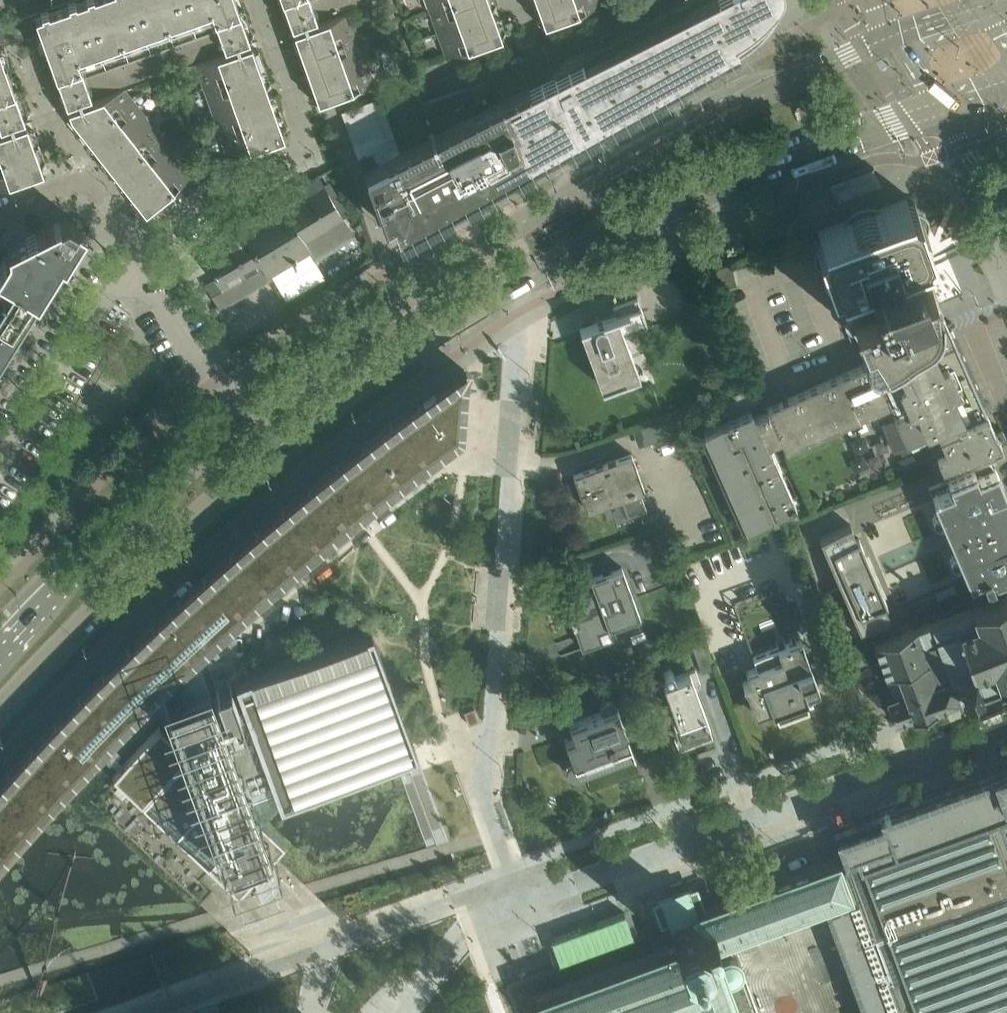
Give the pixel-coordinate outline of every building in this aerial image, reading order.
[(81,0),(68,0),(69,1),(48,9),(47,6),(41,8),(41,11),(35,13),(37,19),(36,19),(40,29),(39,29),(37,34),(41,45),(45,47),(47,46),(56,73),(54,74),(52,78),(61,103),(65,104),(112,87),(81,0)] [(132,0),(81,0),(112,87),(157,71),(132,0)] [(183,0),(132,0),(157,71),(203,55),(183,0)] [(203,55),(252,37),(254,33),(245,9),(241,7),(239,7),(236,0),(183,0),(203,55)] [(336,0),(278,0),(287,24),(291,26),(339,9),(336,0)] [(339,9),(365,0),(336,0),(339,9)] [(741,45),(748,40),(751,38),(754,35),(760,30),(763,27),(766,23),(769,19),(771,16),(775,11),(778,6),(781,0),(683,0),(584,55),(582,51),(565,60),(567,64),(553,72),(554,75),(529,87),(376,164),(372,154),(360,158),(384,224),(392,219),(398,236),(737,48),(741,45)] [(430,9),(456,0),(426,0),(430,9)] [(501,18),(497,16),(495,17),(492,9),(494,8),(496,4),(495,0),(456,0),(430,9),(446,56),(504,36),(506,31),(501,18)] [(538,4),(536,5),(534,9),(539,22),(543,24),(600,4),(599,0),(536,0),(538,4)] [(547,232),(552,241),(569,271),(575,282),(759,185),(768,203),(888,140),(951,107),(941,89),(1006,54),(1006,0),(981,0),(914,36),(904,17),(879,30),(835,54),(721,113),(731,131),(583,210),(547,232)] [(374,82),(350,12),(294,31),(296,36),(294,37),(292,41),(303,72),(307,74),(309,73),(312,81),(310,82),(308,86),(313,100),(317,102),(374,82)] [(10,77),(4,61),(6,61),(8,56),(5,46),(0,43),(0,128),(27,118),(29,114),(20,89),(16,87),(14,88),(10,77)] [(264,66),(259,50),(255,48),(253,49),(251,44),(195,64),(204,88),(264,66)] [(388,51),(380,53),(387,75),(394,73),(388,51)] [(268,90),(266,86),(268,86),(270,81),(264,66),(204,88),(212,110),(268,90)] [(192,174),(126,89),(69,109),(71,114),(68,115),(67,119),(92,151),(97,151),(98,150),(103,157),(102,158),(101,162),(122,188),(126,189),(128,188),(133,194),(132,195),(131,200),(140,211),(144,212),(192,174)] [(280,111),(275,95),(271,93),(269,94),(268,90),(212,110),(220,133),(280,111)] [(373,101),(339,113),(352,151),(355,160),(360,158),(372,154),(376,164),(392,156),(373,101)] [(284,136),(282,131),(284,131),(286,126),(280,111),(220,133),(229,156),(284,136)] [(34,130),(30,128),(28,129),(27,124),(0,134),(0,186),(44,171),(42,166),(44,165),(46,161),(34,130)] [(272,277),(269,273),(290,260),(291,262),(299,256),(299,255),(309,249),(315,258),(354,235),(324,185),(319,177),(310,182),(308,179),(279,196),(281,200),(214,240),(219,248),(204,257),(218,280),(207,285),(221,308),(272,277)] [(751,410),(728,420),(728,421),(722,424),(722,423),(703,431),(746,526),(796,504),(794,499),(793,500),(772,452),(770,452),(766,444),(781,437),(785,448),(889,402),(895,414),(895,415),(895,416),(906,442),(907,443),(909,443),(928,435),(935,450),(936,453),(941,465),(1002,444),(1000,441),(1006,438),(1002,429),(996,432),(995,429),(994,430),(985,409),(950,330),(947,323),(939,305),(939,304),(937,305),(932,292),(933,292),(927,278),(926,274),(927,274),(926,273),(927,272),(928,272),(929,271),(929,269),(929,268),(928,263),(927,263),(925,262),(923,262),(922,263),(922,262),(925,261),(924,258),(916,261),(912,253),(925,249),(924,247),(924,246),(924,244),(924,243),(925,242),(926,241),(929,240),(915,201),(912,202),(911,202),(909,202),(908,201),(907,200),(907,199),(907,197),(875,208),(849,218),(818,229),(818,231),(819,232),(819,233),(818,234),(817,235),(816,236),(814,237),(828,277),(830,276),(831,276),(833,276),(834,277),(835,277),(835,278),(836,279),(824,283),(831,295),(833,310),(839,308),(846,318),(845,321),(845,323),(845,324),(845,326),(846,328),(847,330),(848,331),(850,332),(851,332),(852,333),(855,333),(859,339),(861,339),(870,360),(767,406),(769,410),(754,417),(751,410)] [(7,247),(8,248),(8,249),(9,250),(9,252),(8,253),(0,266),(0,273),(1,274),(38,297),(61,260),(65,262),(85,229),(77,223),(67,217),(7,247)] [(734,263),(718,267),(723,287),(739,283),(734,263)] [(38,297),(1,274),(0,275),(0,326),(15,335),(17,332),(20,334),(27,322),(24,320),(38,297)] [(615,313),(596,320),(579,327),(582,335),(601,386),(611,382),(638,372),(622,329),(646,320),(637,297),(612,306),(615,313)] [(0,326),(0,360),(5,351),(8,353),(16,341),(12,339),(15,335),(0,326)] [(234,610),(311,543),(350,512),(390,481),(396,476),(444,440),(442,437),(443,436),(459,424),(461,425),(462,410),(461,410),(463,384),(464,384),(465,370),(419,403),(418,404),(413,408),(392,424),(337,466),(257,532),(178,602),(153,626),(145,633),(129,649),(105,673),(79,699),(55,724),(32,749),(9,774),(0,784),(0,851),(19,828),(112,728),(156,686),(170,672),(174,668),(180,662),(191,652),(234,610)] [(754,386),(717,402),(723,416),(760,401),(754,386)] [(682,432),(675,416),(637,430),(642,446),(682,432)] [(627,516),(646,509),(639,489),(644,487),(632,455),(573,476),(585,507),(619,495),(627,516)] [(929,488),(935,501),(935,502),(939,511),(934,513),(932,518),(934,523),(939,525),(944,523),(948,532),(950,538),(1006,513),(1006,500),(1003,491),(1005,490),(995,468),(993,469),(990,462),(929,488)] [(954,593),(914,478),(825,511),(832,532),(820,537),(842,589),(821,597),(836,640),(860,631),(860,632),(873,626),(936,603),(935,602),(954,593)] [(950,538),(953,543),(952,543),(956,553),(952,555),(950,559),(952,564),(956,565),(961,563),(965,573),(966,573),(968,580),(973,578),(977,586),(986,583),(986,581),(1006,572),(1006,513),(950,538)] [(660,532),(627,544),(632,556),(664,544),(660,532)] [(640,617),(622,567),(591,578),(596,593),(581,598),(583,605),(568,610),(578,639),(582,649),(603,641),(618,636),(614,627),(640,617)] [(873,639),(893,692),(885,695),(893,718),(950,697),(999,679),(999,681),(1002,680),(1001,678),(1006,676),(1006,590),(873,639)] [(280,803),(411,755),(417,752),(416,750),(372,630),(330,646),(300,657),(235,681),(242,701),(238,702),(231,684),(229,685),(230,686),(218,690),(218,689),(216,689),(229,723),(223,726),(209,687),(191,693),(184,696),(179,698),(167,702),(185,752),(177,745),(160,728),(120,772),(113,778),(142,805),(211,868),(212,866),(228,860),(226,853),(240,838),(254,877),(257,884),(270,869),(268,863),(264,852),(277,838),(257,819),(278,797),(280,803)] [(747,670),(750,680),(749,680),(747,680),(746,680),(745,680),(744,681),(743,682),(743,683),(743,684),(743,685),(743,686),(744,687),(745,688),(746,689),(755,713),(767,709),(769,713),(770,712),(771,716),(775,727),(816,713),(810,697),(811,697),(810,693),(819,690),(814,676),(818,675),(834,669),(830,658),(810,664),(801,638),(753,656),(757,667),(747,670)] [(701,672),(713,668),(703,639),(691,644),(701,672)] [(191,693),(180,662),(174,668),(184,696),(191,693)] [(622,701),(638,696),(628,667),(612,673),(622,701)] [(695,668),(689,670),(674,676),(672,671),(672,670),(671,669),(669,668),(668,668),(666,668),(665,669),(664,670),(663,671),(663,672),(663,673),(663,674),(663,675),(665,679),(658,682),(678,737),(690,733),(691,737),(710,730),(694,685),(700,683),(695,668)] [(634,754),(627,733),(616,704),(615,703),(614,702),(613,701),(612,700),(611,699),(609,699),(608,699),(607,699),(605,699),(604,700),(603,701),(602,702),(601,703),(600,704),(600,706),(600,707),(600,709),(600,710),(568,722),(572,734),(564,737),(578,775),(634,754)] [(474,708),(464,712),(466,717),(469,725),(479,721),(474,708)] [(844,823),(833,826),(846,861),(856,857),(858,856),(859,858),(863,857),(864,861),(986,816),(985,812),(988,811),(994,829),(1006,863),(1006,821),(1002,822),(995,802),(1006,798),(1006,763),(844,823)] [(839,863),(850,892),(869,885),(885,927),(892,925),(924,1012),(1006,1012),(1006,863),(994,829),(988,811),(985,812),(986,816),(864,861),(863,857),(859,858),(858,856),(856,857),(846,861),(839,863)] [(892,925),(885,927),(869,885),(850,892),(839,863),(838,860),(757,890),(696,911),(696,910),(699,909),(698,905),(697,906),(696,906),(695,905),(694,904),(691,897),(691,896),(691,895),(691,894),(692,893),(693,893),(692,889),(659,902),(660,905),(661,905),(662,905),(663,905),(664,906),(664,907),(667,914),(667,915),(667,916),(666,916),(665,917),(664,917),(666,921),(670,919),(671,922),(672,924),(672,926),(672,928),(672,929),(671,930),(677,946),(536,997),(542,1012),(661,1012),(689,1003),(697,1007),(700,1012),(740,1012),(728,979),(734,977),(736,976),(738,974),(739,973),(740,971),(741,970),(741,968),(741,966),(741,964),(741,962),(740,960),(739,958),(738,957),(736,956),(734,955),(733,954),(731,954),(729,954),(727,954),(720,957),(715,944),(769,924),(826,903),(866,1012),(924,1012),(892,925)]
